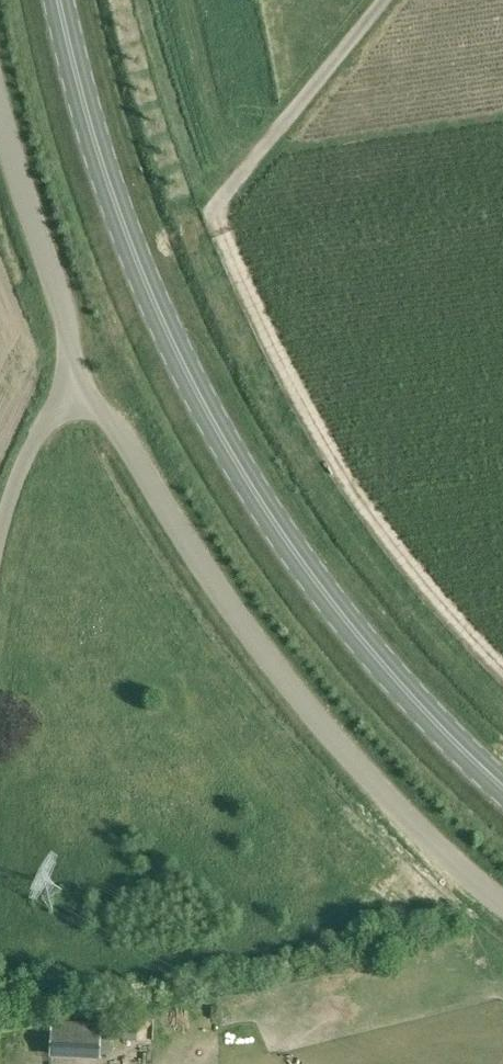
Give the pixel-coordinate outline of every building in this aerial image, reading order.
[(102,1025),(53,1023),(52,1057),(100,1060),(101,1053),(102,1025)]
